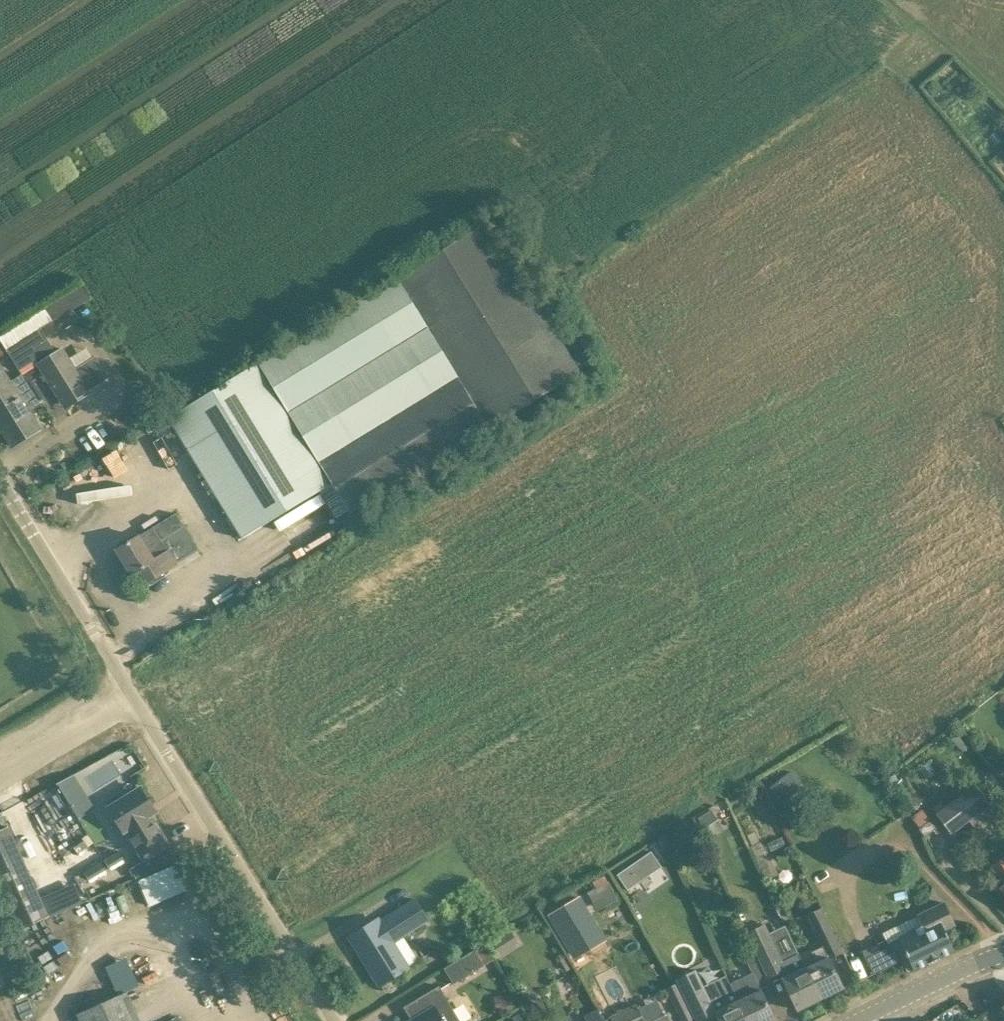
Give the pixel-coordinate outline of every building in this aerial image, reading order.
[(487,226),(173,419),(245,536),(332,483),(350,513),(578,373),(487,226)] [(54,349),(46,338),(59,330),(52,319),(39,327),(6,348),(20,370),(54,349)] [(63,350),(56,354),(39,364),(62,401),(73,403),(90,393),(89,391),(109,379),(95,357),(76,370),(63,350)] [(10,383),(0,367),(0,425),(13,446),(27,437),(24,432),(36,424),(29,412),(41,404),(23,375),(10,383)] [(65,462),(58,466),(62,473),(69,470),(65,462)] [(139,535),(116,549),(132,575),(143,568),(150,580),(175,566),(159,542),(184,527),(177,514),(154,528),(139,536),(139,535)] [(950,739),(962,752),(968,746),(956,734),(950,739)] [(783,802),(802,788),(790,772),(771,786),(783,802)] [(887,778),(894,788),(900,783),(894,774),(887,778)] [(77,785),(71,776),(58,784),(64,794),(77,785)] [(936,815),(950,833),(989,804),(975,786),(936,815)] [(143,861),(152,855),(169,844),(147,808),(152,805),(141,787),(124,797),(122,793),(108,802),(110,806),(108,807),(119,824),(125,833),(126,832),(143,861)] [(697,817),(703,828),(718,819),(711,808),(697,817)] [(925,837),(936,828),(930,820),(919,829),(925,837)] [(24,858),(9,825),(0,829),(0,887),(19,931),(50,917),(24,858)] [(77,852),(93,842),(87,833),(82,837),(83,838),(72,844),(77,852)] [(761,842),(750,847),(765,880),(778,874),(770,855),(767,856),(761,842)] [(110,868),(123,859),(125,858),(119,850),(105,859),(110,868)] [(617,874),(628,890),(662,866),(651,851),(617,874)] [(992,866),(1003,883),(1003,857),(992,866)] [(83,884),(89,881),(107,869),(102,861),(84,872),(78,876),(83,884)] [(149,905),(188,889),(176,862),(137,879),(149,905)] [(580,894),(590,913),(619,898),(606,874),(593,881),(596,886),(580,894)] [(575,957),(588,950),(604,940),(579,897),(550,914),(573,954),(575,957)] [(379,918),(349,936),(367,964),(368,963),(373,970),(371,971),(372,973),(373,972),(380,983),(379,984),(380,985),(410,968),(394,942),(429,920),(416,899),(381,921),(379,918)] [(914,970),(954,950),(944,928),(954,923),(945,903),(918,915),(922,926),(898,937),(902,945),(891,950),(885,938),(861,949),(874,974),(902,960),(908,971),(913,968),(914,970)] [(821,998),(843,988),(829,959),(843,952),(822,908),(807,915),(823,946),(811,952),(816,963),(805,968),(821,998)] [(508,925),(488,941),(498,954),(518,938),(508,925)] [(747,933),(758,955),(768,976),(779,971),(798,1010),(821,998),(805,968),(798,954),(782,961),(765,925),(747,933)] [(484,965),(475,949),(444,968),(453,984),(484,965)] [(129,955),(107,964),(119,992),(141,983),(129,955)] [(768,976),(758,955),(746,960),(752,973),(731,983),(739,999),(749,1020),(774,1020),(776,1020),(758,982),(768,977),(768,976)] [(739,999),(731,983),(727,976),(704,987),(695,970),(676,979),(677,983),(683,994),(696,1020),(703,1020),(717,1014),(720,1020),(749,1020),(739,999)] [(683,994),(677,983),(665,989),(671,1000),(683,994)] [(404,1007),(412,1020),(411,1020),(461,1020),(439,985),(404,1007)] [(127,991),(119,995),(77,1014),(80,1020),(141,1020),(127,991)] [(683,994),(671,1000),(681,1020),(696,1020),(683,994)] [(513,1009),(510,995),(494,998),(496,1012),(513,1009)] [(643,1017),(637,1005),(611,1017),(613,1020),(670,1020),(666,1013),(651,1020),(648,1015),(643,1017)] [(587,1020),(605,1020),(598,1009),(584,1016),(587,1020)]
